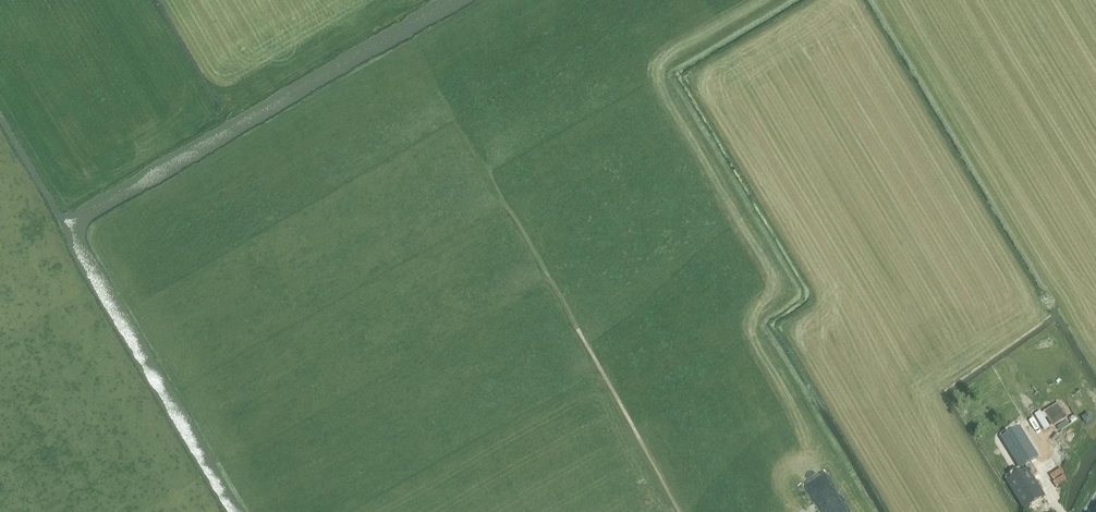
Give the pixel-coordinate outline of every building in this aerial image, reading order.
[(1065,417),(1058,406),(1046,413),(1053,424),(1065,417)] [(1010,414),(993,424),(996,429),(1002,426),(1011,441),(1005,444),(1011,454),(1015,451),(1017,455),(998,467),(1015,495),(1030,485),(1034,483),(1029,473),(1022,463),(1028,459),(1021,448),(1028,444),(1010,414)] [(1088,414),(1083,418),(1087,424),(1092,420),(1088,414)]
